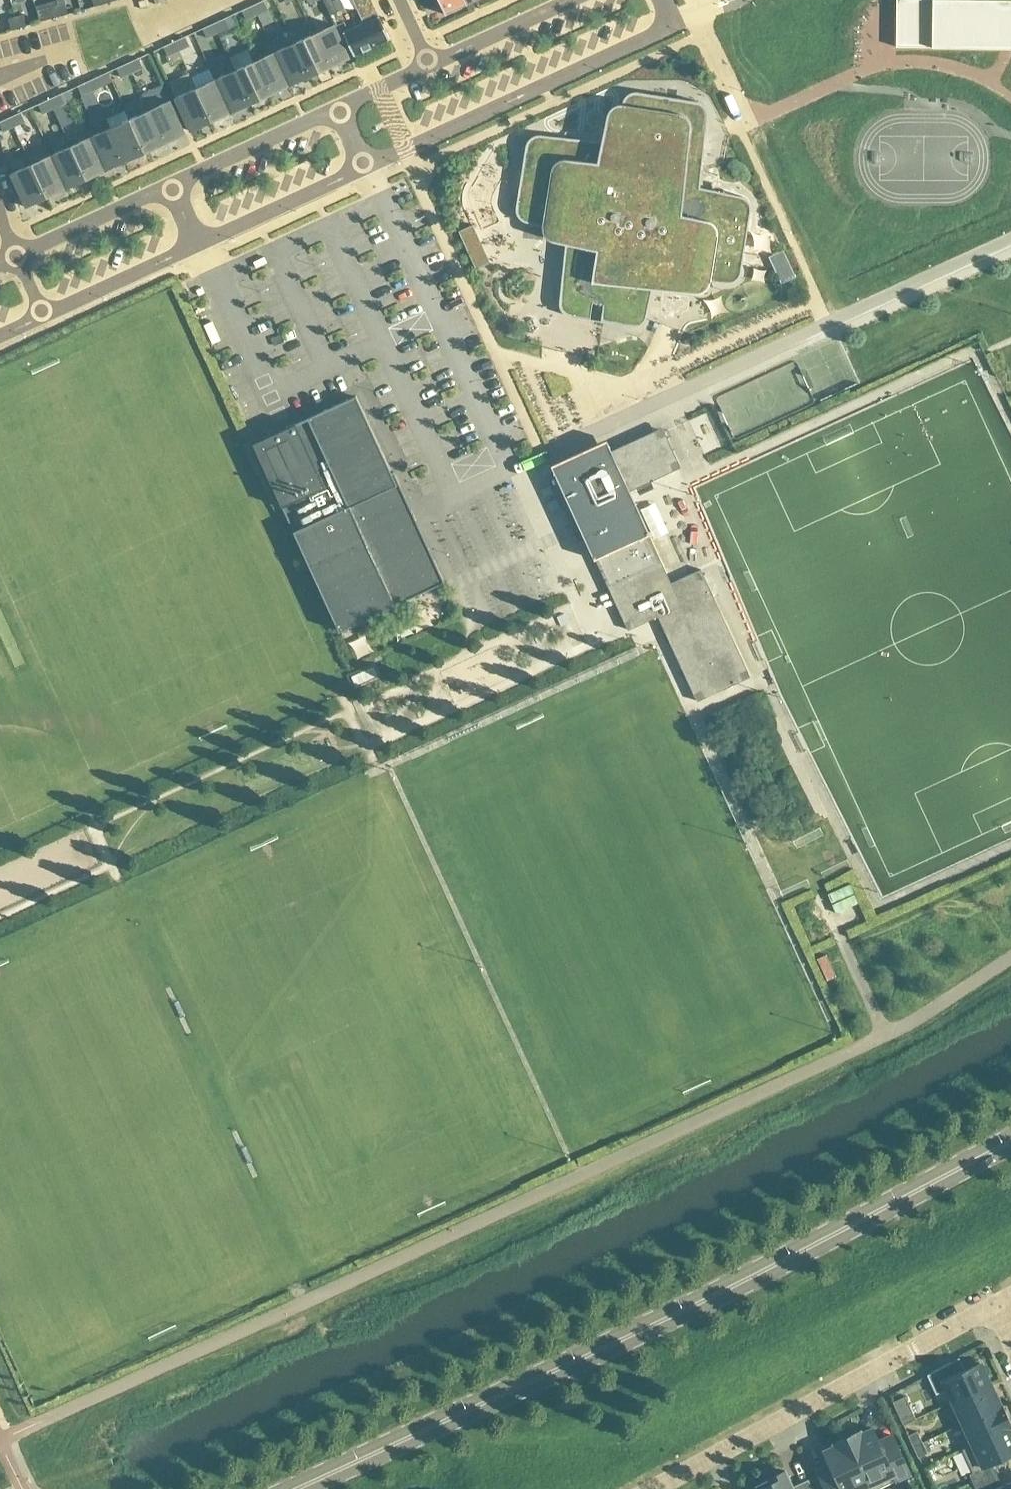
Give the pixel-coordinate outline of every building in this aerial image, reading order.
[(268,9),(263,1),(263,0),(252,5),(256,15),(268,9)] [(353,56),(389,39),(371,0),(353,0),(363,23),(342,32),(353,56)] [(463,0),(438,0),(445,15),(465,5),(463,0)] [(895,47),(1010,48),(1010,0),(896,0),(895,47)] [(337,12),(332,1),(325,4),(329,15),(337,12)] [(67,13),(64,2),(56,4),(60,16),(67,13)] [(49,6),(52,18),(60,16),(56,4),(49,6)] [(256,15),(252,5),(241,11),(246,20),(256,15)] [(26,25),(23,14),(15,16),(18,28),(26,25)] [(7,18),(10,30),(18,28),(15,16),(7,18)] [(228,28),(224,19),(224,18),(213,24),(217,33),(228,28)] [(217,33),(213,24),(202,29),(206,38),(217,33)] [(333,24),(313,34),(328,67),(349,58),(333,24)] [(328,67),(313,34),(293,43),(309,76),(328,67)] [(189,46),(185,37),(174,42),(178,51),(189,46)] [(178,51),(174,42),(163,47),(167,56),(178,51)] [(309,76),(293,43),(274,52),(289,85),(309,76)] [(289,85),(274,52),(254,61),(269,94),(289,85)] [(142,67),(138,58),(127,63),(131,72),(142,67)] [(269,94),(254,61),(234,70),(250,103),(269,94)] [(131,72),(127,63),(116,68),(121,77),(131,72)] [(250,103),(234,70),(215,79),(230,113),(250,103)] [(103,85),(99,76),(88,81),(92,90),(103,85)] [(230,113),(215,79),(195,88),(211,122),(230,113)] [(92,90),(88,81),(77,86),(81,95),(92,90)] [(211,122),(195,88),(175,97),(190,131),(211,122)] [(697,101),(636,92),(633,91),(631,92),(628,92),(626,94),(624,95),(622,97),(620,100),(619,104),(616,103),(615,104),(612,104),(609,106),(608,106),(605,109),(604,111),(603,114),(597,141),(539,135),(537,135),(535,135),(533,136),(530,138),(529,139),(527,140),(526,142),(526,144),(525,146),(515,208),(515,209),(516,211),(517,215),(519,218),(522,220),(523,221),(525,222),(542,225),(542,229),(542,231),(543,233),(544,236),(546,237),(547,239),(549,240),(551,241),(565,244),(559,303),(559,307),(561,310),(563,313),(565,314),(568,316),(570,317),(632,326),(634,326),(635,326),(639,325),(641,324),(642,323),(643,321),(645,318),(646,316),(652,288),(695,293),(698,293),(700,292),(702,291),(704,290),(706,289),(707,288),(708,286),(709,284),(710,281),(728,283),(730,283),(733,282),(735,281),(736,279),(738,278),(739,276),(740,275),(741,271),(741,269),(750,210),(750,208),(750,206),(750,204),(749,203),(748,201),(747,199),(745,198),(744,197),(742,196),(740,195),(700,187),(707,116),(707,113),(705,108),(702,104),(697,101)] [(64,103),(60,94),(49,99),(53,109),(64,103)] [(53,109),(49,99),(38,104),(42,113),(53,109)] [(185,134),(169,100),(148,109),(164,143),(185,134)] [(164,143),(148,109),(129,119),(144,152),(164,143)] [(25,121),(21,112),(9,117),(14,127),(25,121)] [(9,117),(0,122),(0,125),(3,132),(14,127),(9,117)] [(144,152),(129,119),(109,128),(125,161),(144,152)] [(125,161),(109,128),(90,137),(105,170),(125,161)] [(105,170),(90,137),(70,146),(86,179),(105,170)] [(86,179),(70,146),(50,155),(66,188),(86,179)] [(66,188),(50,155),(31,164),(46,197),(66,188)] [(46,197),(31,164),(10,173),(26,207),(46,197)] [(482,232),(498,225),(492,211),(476,218),(482,232)] [(476,275),(490,270),(474,231),(460,237),(476,275)] [(782,250),(768,257),(781,284),(795,277),(782,250)] [(281,507),(338,631),(443,582),(433,559),(424,563),(389,488),(399,483),(393,471),(391,472),(355,395),(296,423),(325,487),(281,507)] [(273,433),(252,443),(281,507),(325,487),(296,423),(273,433)] [(671,583),(648,533),(649,534),(630,491),(681,467),(662,427),(611,451),(606,440),(550,465),(556,476),(549,479),(578,541),(584,538),(594,559),(594,558),(628,630),(657,616),(697,701),(750,677),(701,569),(671,583)] [(439,588),(409,612),(419,625),(449,601),(439,588)] [(377,677),(373,668),(358,675),(351,678),(355,687),(362,683),(377,677)] [(817,963),(827,986),(837,982),(827,959),(817,963)] [(945,1387),(946,1386),(953,1401),(989,1384),(978,1358),(962,1366),(964,1368),(955,1372),(950,1362),(926,1373),(927,1376),(928,1376),(935,1391),(945,1386),(945,1387)] [(994,1394),(989,1384),(953,1401),(963,1423),(1002,1404),(997,1392),(994,1394)] [(1002,1404),(963,1423),(973,1444),(962,1449),(1010,1427),(1010,1423),(1002,1404)] [(910,1407),(897,1413),(903,1424),(915,1418),(910,1407)] [(992,1463),(1010,1454),(1010,1427),(962,1449),(972,1472),(969,1474),(974,1486),(997,1475),(992,1463)] [(897,1446),(887,1451),(881,1449),(872,1428),(861,1432),(860,1430),(847,1437),(871,1488),(875,1488),(910,1473),(897,1446)] [(908,1435),(913,1446),(922,1442),(917,1431),(908,1435)] [(847,1437),(833,1443),(834,1445),(824,1450),(834,1471),(832,1476),(821,1481),(825,1488),(871,1488),(847,1437)] [(927,1453),(922,1442),(913,1446),(918,1457),(927,1453)] [(793,1488),(784,1470),(769,1477),(769,1479),(755,1485),(756,1488),(793,1488)] [(1003,1487),(997,1475),(974,1486),(976,1488),(1010,1488),(1010,1483),(1003,1487)]
